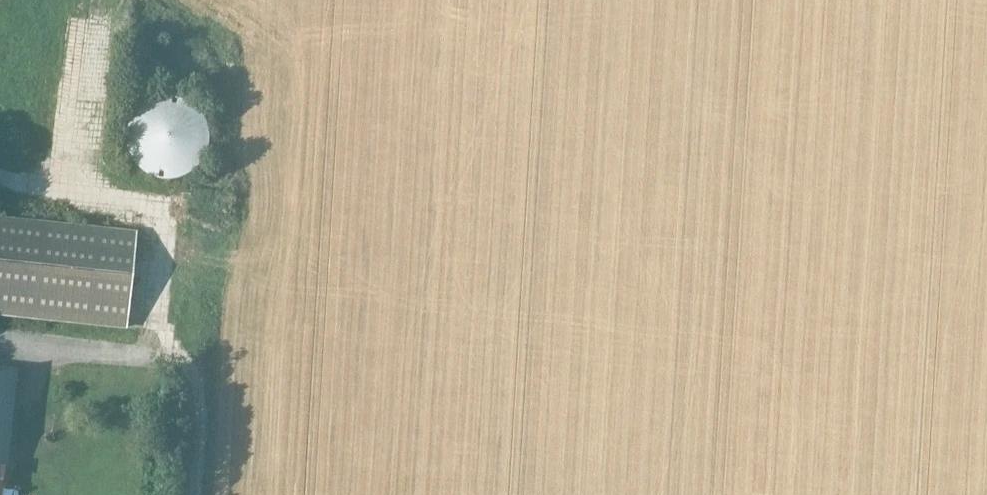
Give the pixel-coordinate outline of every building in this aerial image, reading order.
[(126,135),(125,143),(126,150),(128,157),(132,163),(136,169),(141,174),(147,178),(154,181),(161,182),(168,183),(176,182),(183,180),(189,176),(195,172),(200,167),(204,161),(206,154),(208,147),(208,140),(208,132),(205,126),(202,119),(198,113),(193,108),(186,104),(180,102),(173,100),(166,100),(158,100),(151,103),(145,106),(139,110),(134,115),(130,122),(127,128),(126,135)] [(125,328),(133,237),(0,224),(0,316),(125,328)] [(5,488),(17,374),(0,372),(0,494),(2,494),(2,488),(5,488)]
